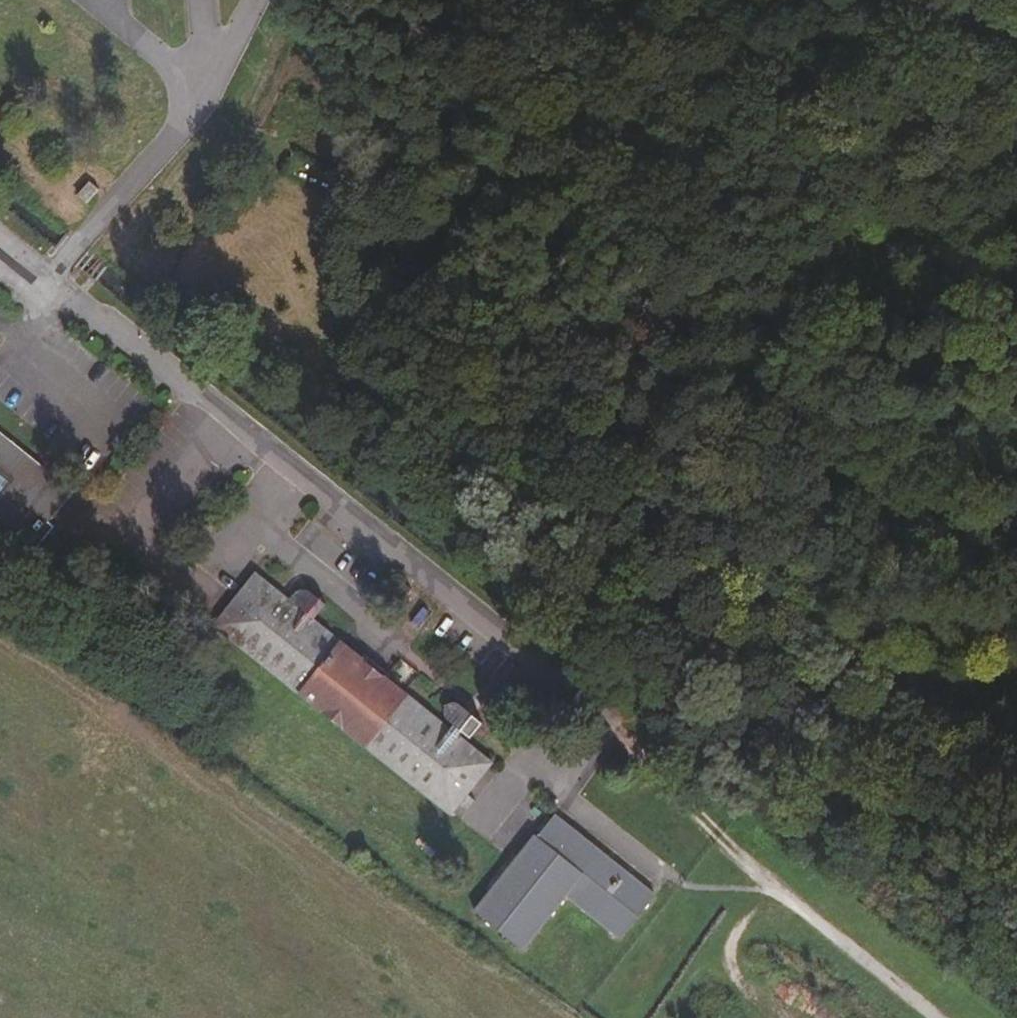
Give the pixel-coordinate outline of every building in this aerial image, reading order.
[(69,491),(0,435),(0,555),(10,563),(24,546),(31,551),(53,524),(47,519),(69,491)] [(455,820),(497,769),(460,739),(461,737),(467,741),(470,738),(474,732),(479,725),(456,706),(446,708),(443,714),(444,721),(450,727),(449,729),(315,621),(327,606),(312,593),(295,594),(289,601),(259,577),(216,629),(455,820)] [(611,942),(646,899),(546,818),(465,914),(514,954),(558,899),(611,942)]
